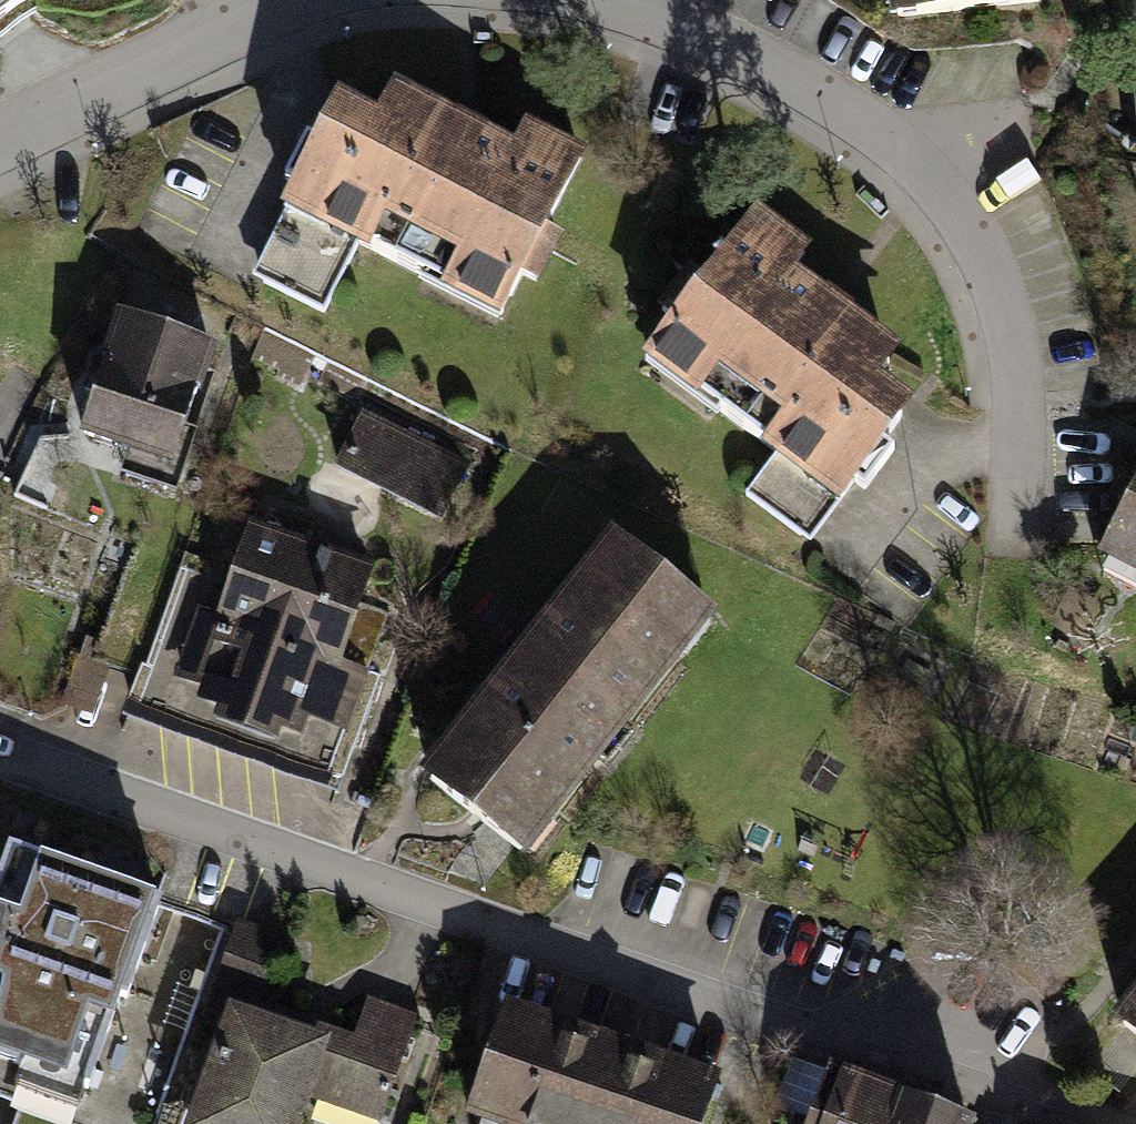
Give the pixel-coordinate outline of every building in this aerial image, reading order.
[(14,0),(0,0),(0,11),(14,0)] [(899,35),(1050,24),(1048,0),(897,0),(899,35)] [(516,151),(397,90),(379,124),(338,105),(252,279),(322,315),(355,258),(503,330),(587,159),(528,124),(516,151)] [(815,255),(758,214),(643,372),(848,512),(918,413),(885,392),(907,357),(799,278),(815,255)] [(227,352),(128,325),(88,453),(187,479),(227,352)] [(463,467),(347,414),(318,476),(434,530),(463,467)] [(1107,565),(1135,582),(1135,511),(1107,565)] [(376,565),(257,522),(234,584),(187,569),(136,715),(336,780),(388,615),(362,605),(376,565)] [(619,543),(425,791),(537,878),(731,629),(619,543)] [(135,679),(77,660),(59,707),(118,728),(135,679)] [(7,860),(0,881),(0,1104),(22,1113),(18,1123),(155,1123),(220,933),(7,860)] [(337,1036),(332,1050),(254,1021),(282,944),(243,930),(211,1016),(228,1022),(191,1123),(303,1123),(314,1094),(378,1117),(411,1025),(373,1011),(361,1044),(337,1036)] [(1115,1035),(1135,1051),(1135,1007),(1115,1035)] [(512,1018),(476,1123),(478,1123),(702,1123),(714,1087),(512,1018)] [(836,1074),(816,1123),(904,1123),(911,1103),(836,1074)] [(911,1103),(904,1123),(966,1123),(911,1103)]
